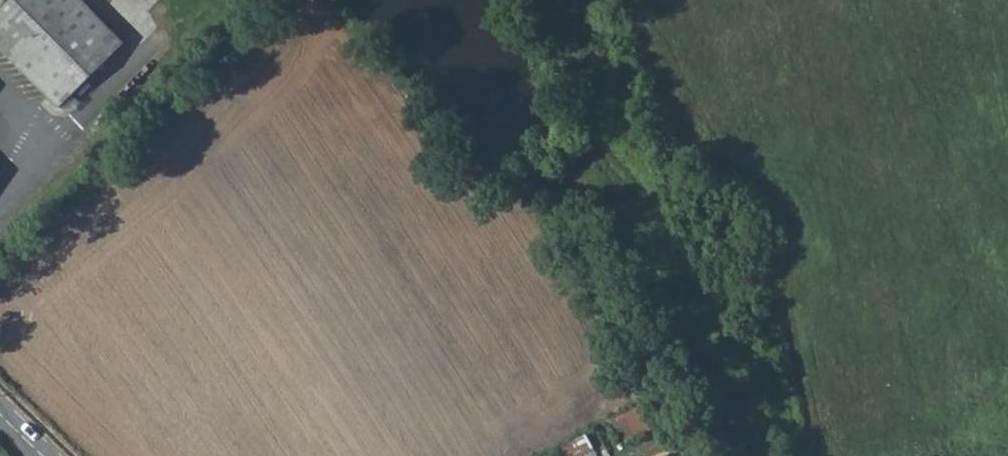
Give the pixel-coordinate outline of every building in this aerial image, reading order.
[(124,44),(80,0),(0,0),(0,42),(64,105),(124,44)] [(641,408),(601,430),(608,450),(652,428),(641,408)]
